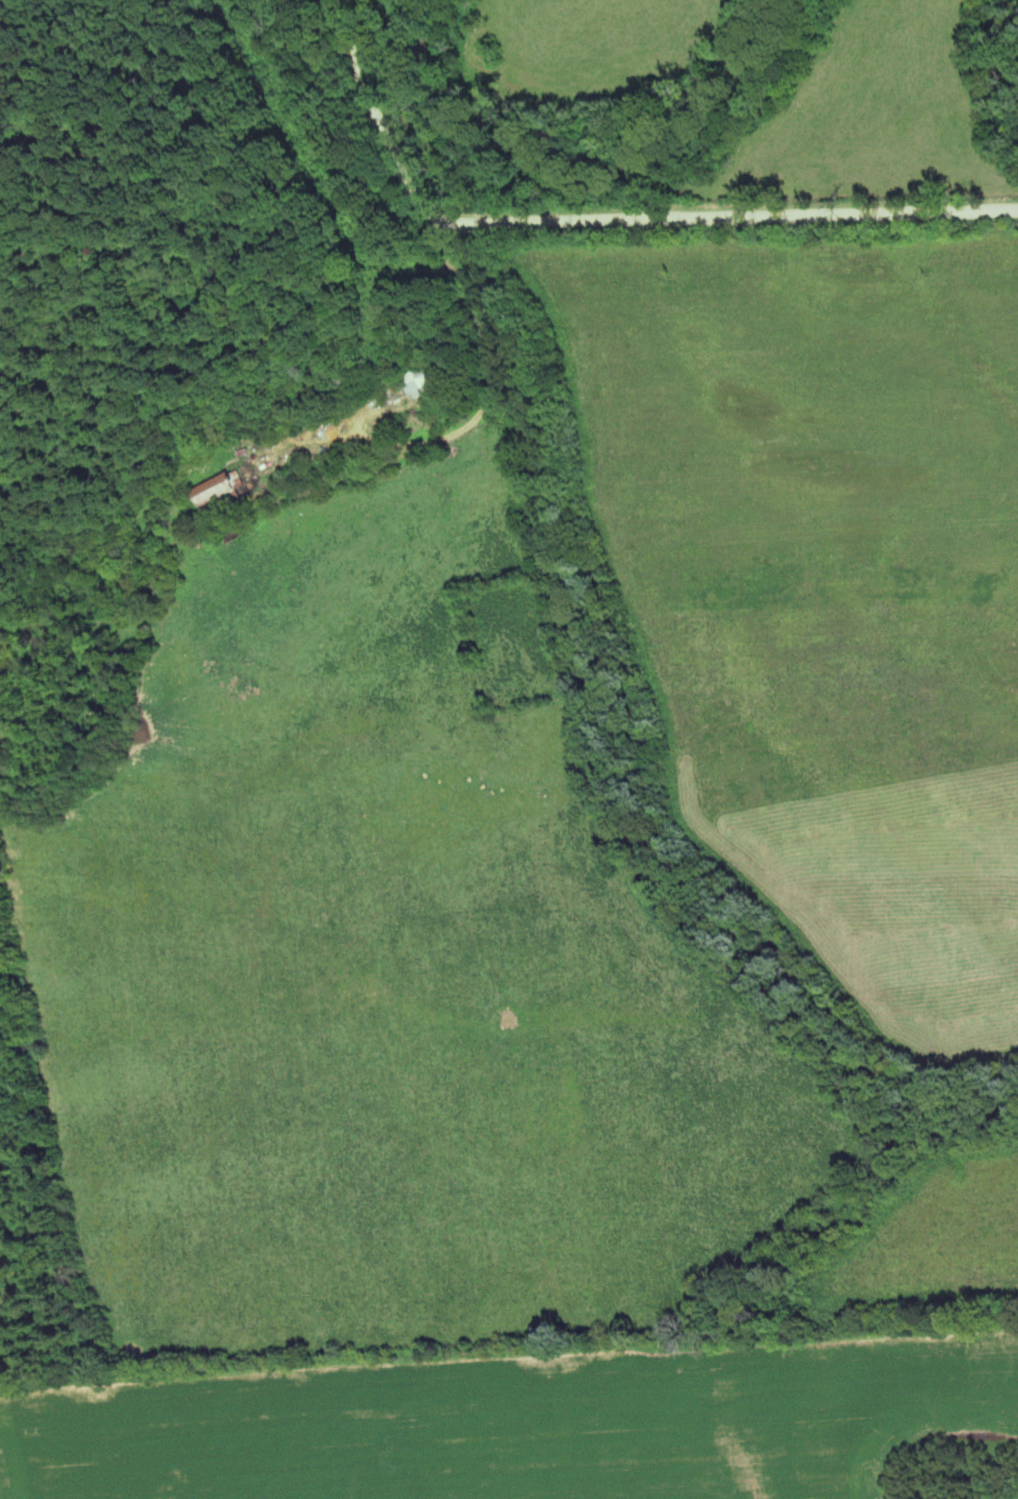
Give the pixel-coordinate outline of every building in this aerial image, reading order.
[(401,377),(409,395),(434,383),(426,366),(401,377)]
